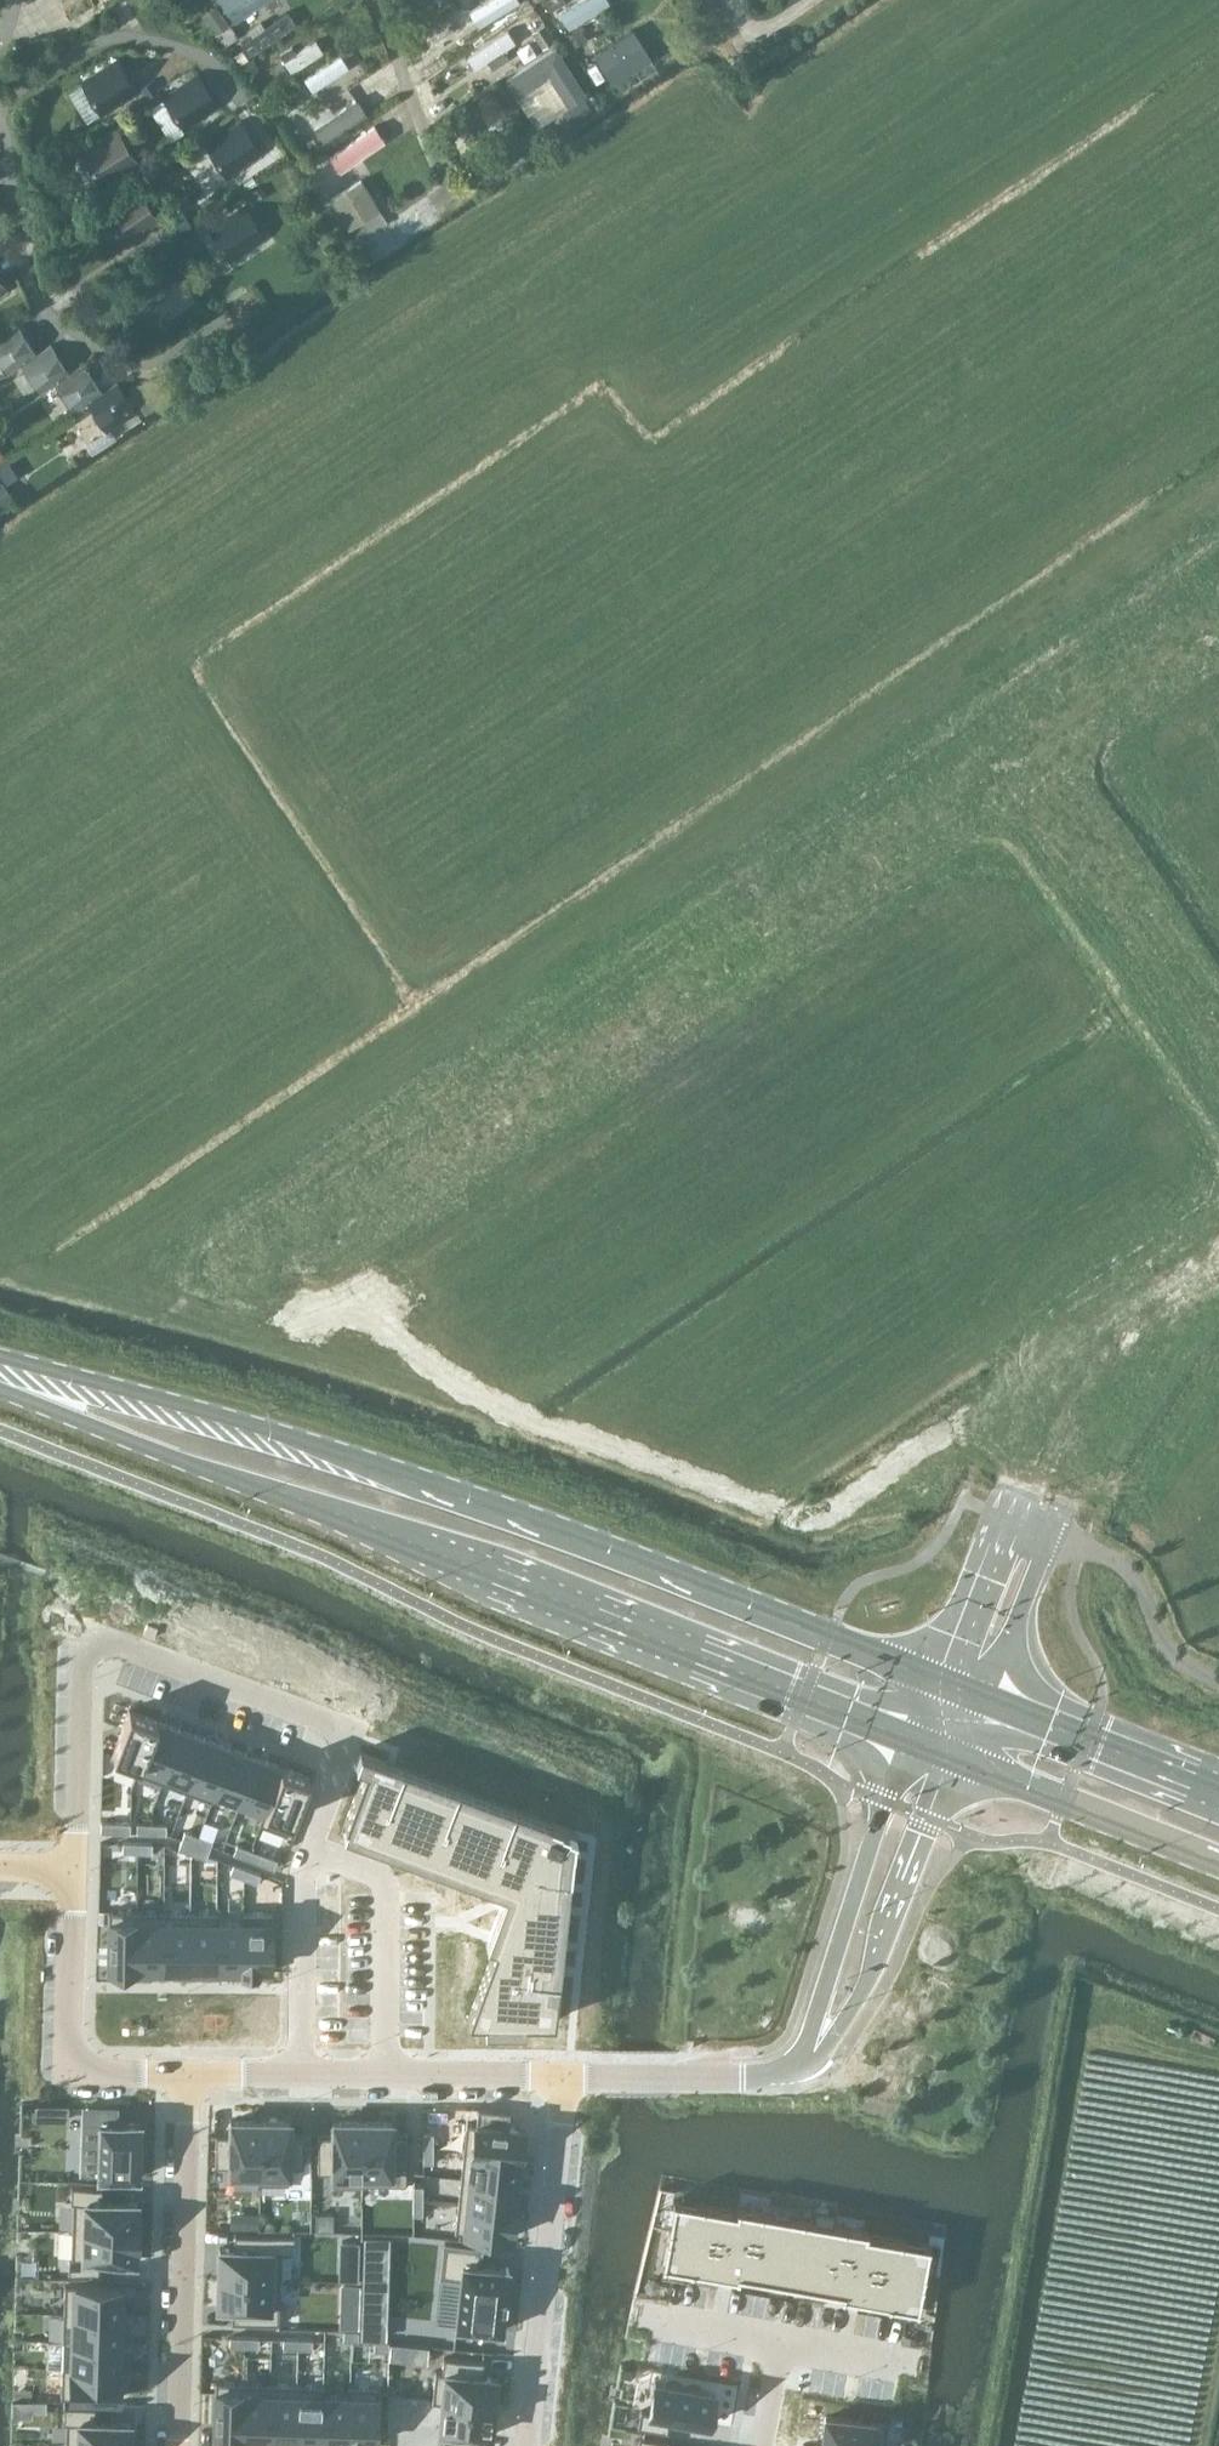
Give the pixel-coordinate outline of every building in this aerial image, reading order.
[(264,0),(217,0),(233,22),(264,0)] [(567,21),(600,5),(598,0),(573,0),(560,6),(567,21)] [(246,51),(288,24),(279,11),(237,38),(246,51)] [(218,33),(227,45),(253,27),(244,15),(218,33)] [(591,44),(596,59),(585,62),(591,79),(648,60),(638,29),(591,44)] [(502,43),(511,40),(508,31),(463,47),(470,66),(505,54),(502,43)] [(279,55),(286,68),(320,48),(313,35),(279,55)] [(515,93),(528,119),(585,90),(560,42),(494,77),(505,98),(515,93)] [(143,66),(155,86),(181,70),(168,50),(143,66)] [(103,112),(134,92),(115,62),(84,81),(103,112)] [(186,126),(216,106),(196,76),(165,96),(186,126)] [(146,101),(166,136),(180,127),(160,93),(146,101)] [(583,96),(567,106),(562,109),(571,123),(592,109),(583,96)] [(354,97),(314,123),(320,132),(360,107),(354,97)] [(229,173),(259,153),(238,123),(208,143),(229,173)] [(103,182),(133,162),(114,132),(83,151),(103,182)] [(329,197),(348,228),(380,209),(361,178),(329,197)] [(125,241),(155,221),(135,191),(105,211),(125,241)] [(398,208),(411,231),(435,217),(422,194),(398,208)] [(232,257),(262,238),(242,207),(212,227),(232,257)] [(171,330),(201,309),(180,280),(150,301),(171,330)] [(36,353),(18,324),(0,336),(0,363),(7,374),(21,364),(37,353),(36,353)] [(70,373),(69,372),(51,343),(36,353),(37,353),(21,364),(40,393),(54,384),(54,383),(70,373)] [(103,391),(84,362),(69,372),(70,373),(54,383),(54,384),(73,412),(87,402),(103,391)] [(136,411),(123,391),(117,381),(103,391),(87,402),(106,431),(136,411)] [(129,1709),(111,1758),(137,1768),(156,1719),(129,1709)] [(137,1768),(135,1772),(161,1781),(181,1728),(156,1719),(137,1768)] [(181,1728),(161,1781),(187,1791),(207,1737),(181,1728)] [(207,1737),(187,1791),(213,1800),(216,1791),(232,1747),(207,1737)] [(232,1747),(216,1791),(240,1800),(257,1756),(232,1747)] [(257,1756),(240,1800),(264,1809),(281,1765),(257,1756)] [(368,1763),(344,1822),(491,1876),(507,1913),(467,2019),(554,2020),(573,1839),(540,1827),(368,1763)] [(264,1809),(259,1823),(287,1834),(309,1775),(281,1765),(264,1809)] [(101,1822),(101,1831),(115,1832),(116,1822),(101,1822)] [(116,1822),(115,1832),(130,1832),(130,1823),(116,1822)] [(137,1823),(137,1832),(151,1833),(152,1824),(137,1823)] [(152,1824),(151,1833),(166,1833),(166,1824),(152,1824)] [(185,1831),(182,1840),(195,1844),(198,1836),(185,1831)] [(198,1836),(195,1844),(209,1849),(212,1841),(209,1840),(198,1836)] [(182,1840),(179,1848),(192,1853),(195,1844),(182,1840)] [(123,1842),(123,1851),(137,1852),(138,1843),(123,1842)] [(138,1843),(137,1852),(151,1852),(152,1843),(138,1843)] [(195,1844),(192,1853),(206,1858),(209,1849),(195,1844)] [(236,1844),(233,1853),(246,1858),(249,1849),(236,1844)] [(249,1849),(246,1858),(260,1863),(263,1854),(249,1849)] [(263,1854),(260,1863),(273,1868),(276,1859),(263,1854)] [(234,1864),(231,1873),(244,1878),(247,1869),(234,1864)] [(247,1869),(244,1878),(257,1882),(260,1874),(247,1869)] [(109,1910),(108,1967),(136,1967),(137,1911),(109,1910)] [(137,1911),(136,1967),(163,1967),(163,1911),(137,1911)] [(163,1911),(163,1967),(190,1968),(190,1911),(163,1911)] [(190,1911),(190,1968),(197,1968),(216,1968),(217,1921),(218,1921),(218,1911),(202,1911),(190,1911)] [(217,1921),(216,1968),(243,1968),(243,1921),(218,1921),(217,1921)] [(243,1968),(243,1969),(256,1969),(256,1968),(271,1968),(271,1922),(243,1921),(243,1968)] [(83,2105),(82,2122),(99,2122),(98,2174),(97,2176),(100,2176),(137,2177),(139,2177),(139,2175),(140,2157),(140,2155),(140,2143),(141,2143),(141,2141),(140,2141),(141,2123),(141,2121),(139,2121),(117,2121),(117,2106),(83,2105)] [(216,2135),(216,2165),(230,2166),(230,2172),(258,2173),(259,2173),(260,2121),(230,2120),(230,2135),(216,2135)] [(258,2173),(258,2182),(289,2183),(289,2166),(304,2166),(304,2136),(289,2136),(289,2121),(260,2121),(259,2173),(258,2173)] [(318,2136),(318,2167),(318,2171),(333,2171),(333,2173),(362,2173),(363,2121),(333,2121),(333,2136),(318,2136)] [(363,2121),(362,2173),(391,2174),(392,2167),(406,2167),(406,2136),(392,2136),(392,2122),(363,2121)] [(466,2123),(463,2150),(520,2156),(523,2129),(466,2123)] [(423,2133),(423,2147),(433,2147),(433,2133),(423,2133)] [(423,2147),(423,2162),(433,2162),(433,2147),(423,2147)] [(463,2150),(461,2177),(517,2183),(520,2156),(463,2150)] [(461,2177),(458,2204),(514,2209),(517,2183),(461,2177)] [(71,2185),(71,2202),(74,2202),(73,2229),(137,2231),(138,2216),(137,2216),(137,2202),(101,2201),(102,2186),(71,2185)] [(413,2185),(413,2200),(423,2200),(423,2185),(413,2185)] [(662,2262),(662,2264),(664,2265),(664,2264),(668,2265),(686,2268),(690,2268),(690,2269),(692,2269),(736,2277),(739,2278),(739,2275),(738,2275),(739,2273),(769,2278),(787,2281),(794,2282),(812,2286),(843,2291),(842,2293),(841,2296),(844,2296),(844,2295),(888,2303),(888,2304),(890,2304),(915,2308),(915,2309),(918,2309),(918,2306),(922,2284),(923,2282),(922,2282),(924,2274),(924,2272),(925,2268),(928,2250),(928,2246),(929,2247),(929,2244),(927,2243),(927,2244),(901,2240),(901,2239),(899,2239),(866,2233),(866,2231),(867,2231),(867,2229),(865,2228),(864,2229),(845,2225),(842,2224),(842,2225),(832,2223),(814,2220),(803,2218),(803,2217),(801,2217),(801,2218),(790,2216),(772,2213),(762,2211),(762,2210),(759,2210),(739,2207),(739,2206),(737,2206),(736,2208),(737,2208),(736,2211),(703,2205),(704,2204),(701,2204),(676,2200),(676,2199),(673,2199),(673,2202),(673,2205),(669,2223),(669,2227),(668,2227),(668,2229),(667,2237),(666,2239),(667,2239),(663,2262),(662,2262)] [(413,2200),(413,2214),(423,2215),(423,2200),(413,2200)] [(458,2204),(455,2231),(511,2237),(513,2223),(515,2210),(514,2209),(458,2204)] [(69,2257),(69,2273),(99,2274),(100,2260),(135,2261),(136,2247),(137,2247),(137,2231),(73,2229),(72,2257),(69,2257)] [(219,2248),(219,2277),(280,2279),(281,2247),(294,2247),(294,2235),(235,2234),(234,2248),(219,2248)] [(364,2235),(360,2338),(386,2338),(390,2237),(364,2235)] [(341,2241),(340,2259),(357,2259),(358,2242),(341,2241)] [(441,2274),(441,2276),(443,2276),(461,2277),(456,2323),(455,2326),(458,2326),(499,2330),(502,2330),(502,2328),(504,2307),(505,2304),(504,2304),(506,2293),(506,2290),(508,2270),(509,2267),(506,2267),(479,2264),(481,2249),(481,2247),(479,2247),(446,2244),(447,2243),(444,2243),(444,2245),(445,2245),(442,2274),(441,2274)] [(219,2277),(218,2307),(232,2307),(232,2322),(279,2323),(280,2279),(219,2277)] [(65,2284),(64,2313),(120,2315),(121,2312),(121,2294),(135,2295),(136,2285),(119,2284),(119,2286),(65,2284)] [(64,2313),(63,2340),(120,2342),(120,2339),(120,2322),(134,2322),(135,2312),(121,2312),(120,2315),(64,2313)] [(344,2330),(343,2340),(358,2340),(359,2330),(344,2330)] [(230,2336),(230,2346),(244,2346),(245,2337),(230,2336)] [(245,2337),(244,2346),(259,2347),(259,2337),(245,2337)] [(298,2338),(283,2338),(283,2348),(298,2348),(298,2338)] [(298,2338),(298,2348),(312,2348),(313,2339),(298,2338)] [(63,2340),(62,2368),(119,2370),(119,2367),(119,2349),(133,2349),(134,2340),(120,2339),(120,2342),(63,2340)] [(374,2341),(374,2350),(389,2351),(389,2341),(374,2341)] [(435,2371),(432,2401),(442,2402),(442,2401),(494,2406),(497,2377),(482,2376),(484,2361),(444,2357),(442,2371),(435,2371)] [(62,2368),(61,2397),(118,2398),(118,2376),(133,2377),(133,2367),(119,2367),(119,2370),(62,2368)] [(215,2381),(214,2438),(242,2439),(243,2382),(215,2381)] [(641,2409),(638,2426),(668,2431),(670,2416),(709,2423),(710,2420),(711,2420),(711,2419),(710,2418),(712,2410),(713,2410),(713,2409),(712,2409),(715,2392),(654,2381),(649,2410),(641,2409)] [(243,2382),(242,2439),(268,2440),(270,2383),(243,2382)] [(270,2383),(268,2440),(295,2440),(297,2384),(270,2383)] [(297,2384),(295,2440),(322,2441),(323,2395),(324,2395),(325,2385),(297,2384)] [(349,2385),(348,2395),(350,2395),(348,2442),(376,2443),(378,2386),(349,2385)] [(323,2395),(322,2441),(348,2442),(350,2395),(348,2395),(324,2395),(323,2395)] [(439,2430),(441,2430),(439,2445),(449,2445),(475,2445),(476,2434),(491,2436),(494,2406),(442,2401),(442,2402),(439,2430)] [(64,2422),(67,2422),(66,2445),(130,2445),(131,2437),(130,2436),(130,2423),(94,2421),(95,2407),(64,2406),(64,2422)] [(821,2443),(822,2444),(822,2445),(884,2445),(886,2422),(825,2416),(823,2433),(822,2433),(822,2434),(823,2434),(823,2442),(822,2442),(821,2443)] [(638,2445),(669,2445),(670,2442),(639,2436),(638,2445)]
